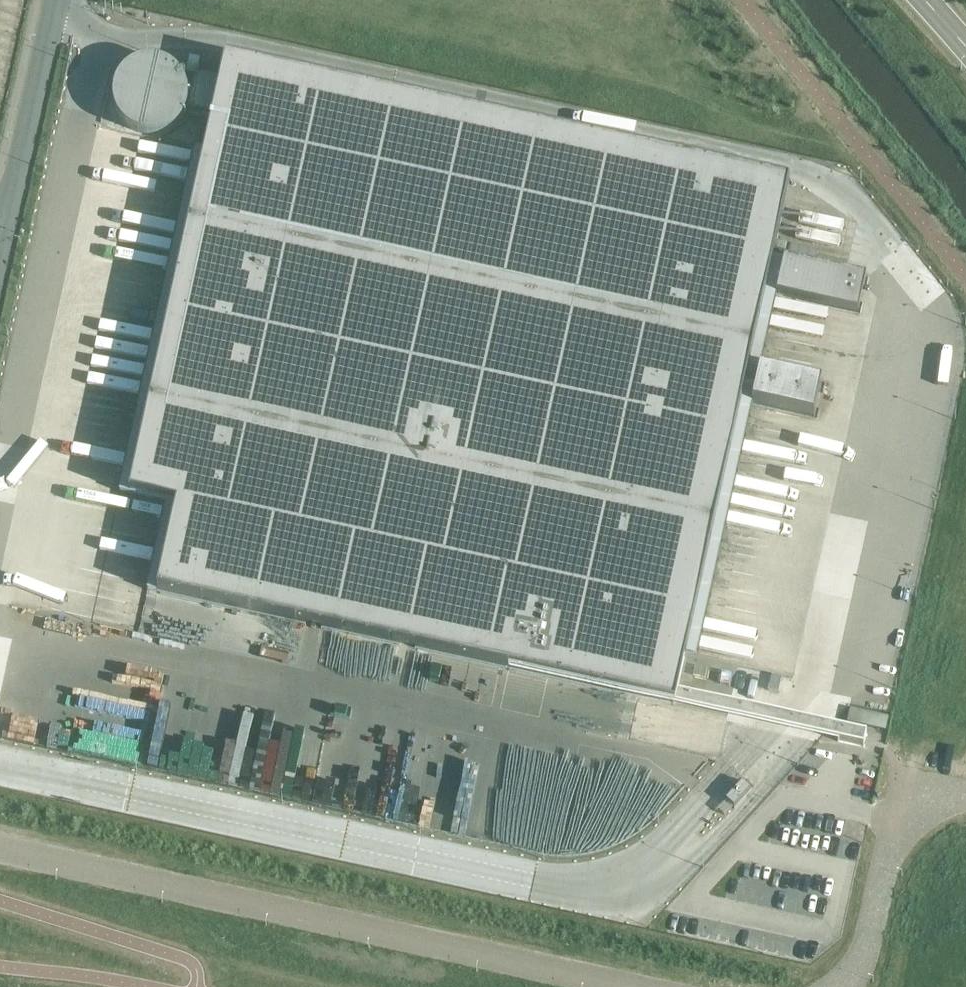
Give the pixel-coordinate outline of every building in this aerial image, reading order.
[(790,182),(226,58),(221,81),(197,75),(188,113),(212,118),(206,150),(196,148),(195,148),(193,159),(189,177),(185,195),(181,213),(178,230),(174,247),(170,266),(166,284),(158,321),(154,337),(150,356),(146,373),(142,391),(138,408),(135,425),(131,444),(127,462),(123,480),(120,492),(167,502),(164,515),(159,537),(155,558),(150,579),(148,590),(158,592),(314,626),(409,647),(627,695),(637,697),(675,705),(678,692),(686,654),(696,656),(696,655),(699,643),(703,625),(707,607),(711,589),(715,571),(719,553),(722,536),(726,519),(730,501),(734,483),(738,466),(742,448),(746,430),(750,411),(752,403),(816,417),(820,400),(824,383),(759,369),(761,360),(765,343),(769,323),(773,304),(775,294),(858,313),(862,294),(866,277),(774,256),(776,246),(779,230),(783,215),(790,182)] [(707,669),(696,666),(694,675),(705,678),(707,669)] [(889,717),(850,708),(847,722),(882,730),(886,731),(889,717)] [(841,728),(838,742),(864,747),(867,734),(841,728)] [(743,781),(726,800),(734,808),(752,789),(743,781)]
